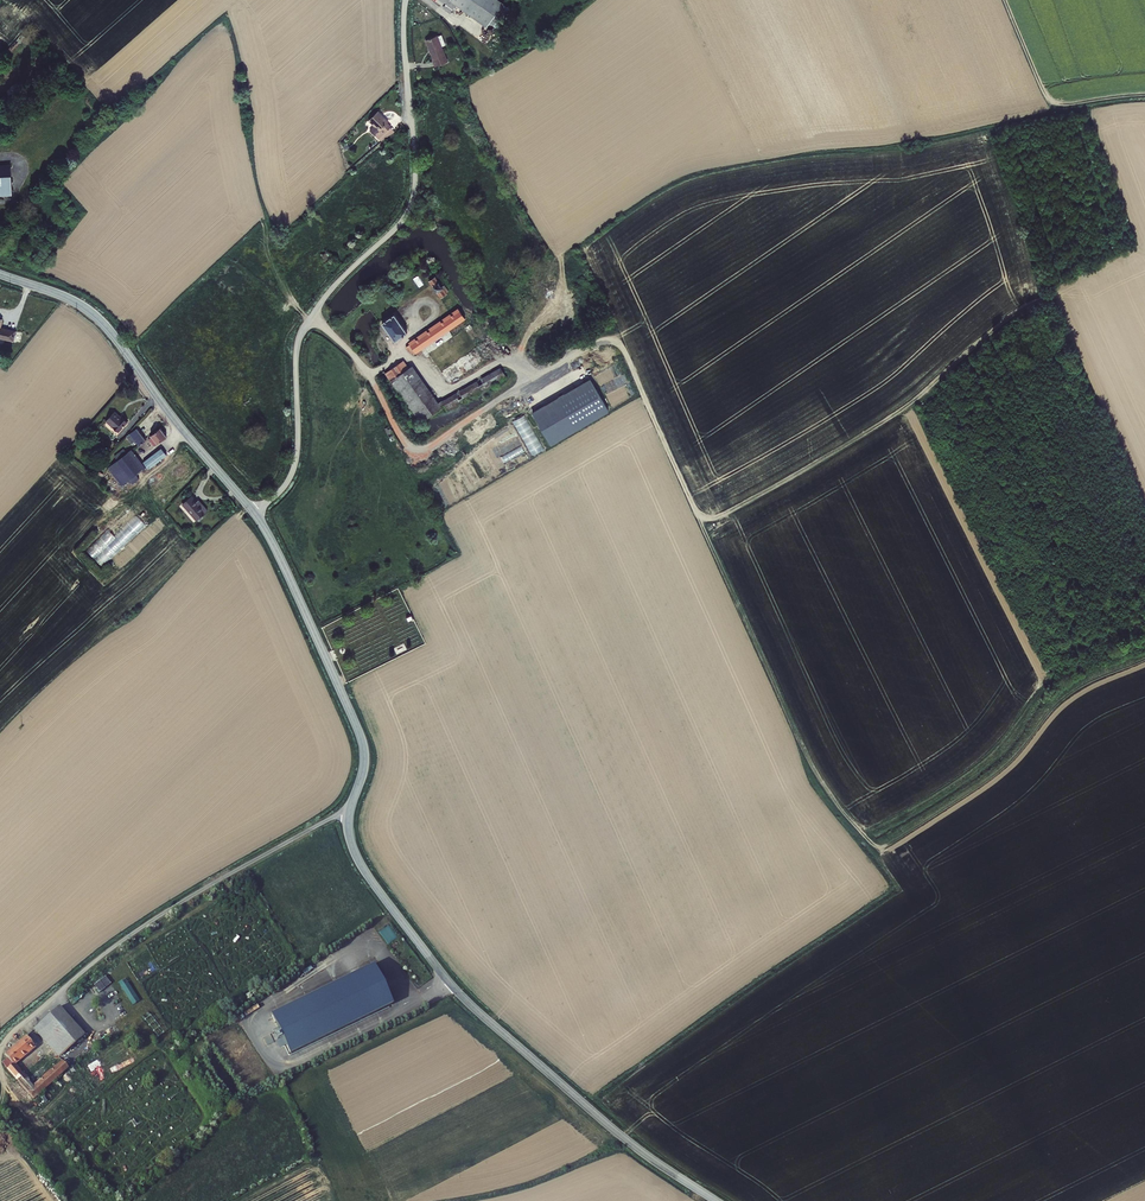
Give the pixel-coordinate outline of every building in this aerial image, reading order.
[(492,0),(442,0),(443,1),(440,5),(443,9),(445,11),(447,10),(452,4),(461,13),(480,30),(490,19),(500,8),(492,0)] [(424,19),(432,46),(444,43),(439,28),(444,27),(440,16),(424,19)] [(392,118),(383,107),(374,116),(383,126),(374,135),(379,139),(390,128),(386,124),(392,118)] [(0,169),(0,197),(12,197),(12,169),(0,169)] [(434,274),(429,277),(440,294),(445,291),(434,274)] [(443,385),(448,381),(483,358),(461,327),(454,331),(450,325),(464,315),(459,307),(407,344),(411,351),(417,347),(443,385)] [(408,331),(395,312),(381,321),(395,340),(398,337),(400,340),(405,336),(403,334),(408,331)] [(19,336),(4,331),(6,324),(0,322),(0,340),(17,345),(19,336)] [(420,427),(436,417),(501,381),(494,370),(431,403),(407,365),(403,367),(398,359),(387,367),(383,370),(420,427)] [(587,377),(526,411),(528,415),(544,444),(606,410),(589,380),(587,377)] [(121,421),(115,414),(105,424),(117,436),(128,424),(123,419),(121,421)] [(149,438),(151,442),(156,448),(167,438),(161,429),(149,438)] [(131,434),(126,439),(131,446),(136,443),(139,446),(146,441),(137,430),(132,435),(131,434)] [(125,488),(131,483),(134,487),(142,482),(139,477),(147,471),(135,454),(133,450),(127,454),(124,450),(114,458),(118,461),(109,468),(125,488)] [(163,451),(146,463),(152,472),(168,458),(163,451)] [(178,473),(172,478),(176,483),(182,476),(178,473)] [(192,495),(183,504),(199,519),(210,507),(205,502),(203,505),(192,495)] [(86,550),(102,567),(146,525),(130,509),(86,550)] [(374,962),(271,1012),(282,1036),(287,1045),(291,1053),(394,1002),(374,962)] [(127,981),(120,985),(131,1000),(137,996),(127,981)] [(34,1031),(47,1045),(58,1057),(63,1052),(84,1034),(59,1008),(34,1031)] [(282,1036),(275,1039),(280,1048),(287,1045),(282,1036)] [(35,1099),(67,1070),(60,1063),(35,1086),(14,1065),(33,1048),(24,1038),(4,1058),(7,1062),(3,1066),(35,1099)]
